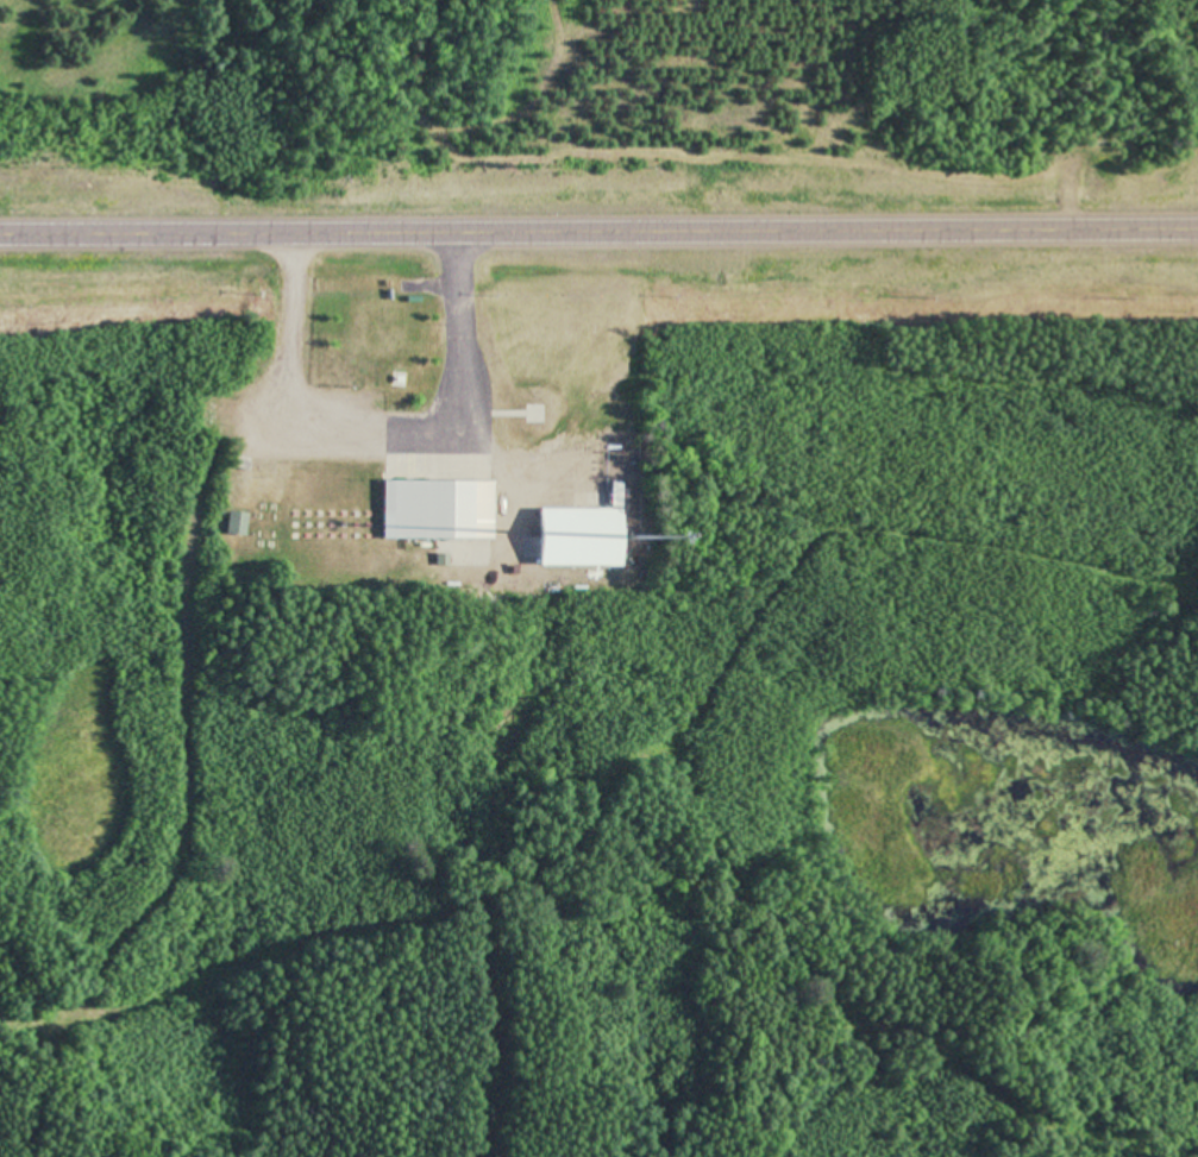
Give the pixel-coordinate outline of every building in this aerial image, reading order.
[(383,540),(496,541),(496,482),(384,481),(383,540)] [(540,567),(625,568),(626,509),(540,509),(540,567)] [(247,538),(250,514),(230,512),(227,535),(247,538)]
